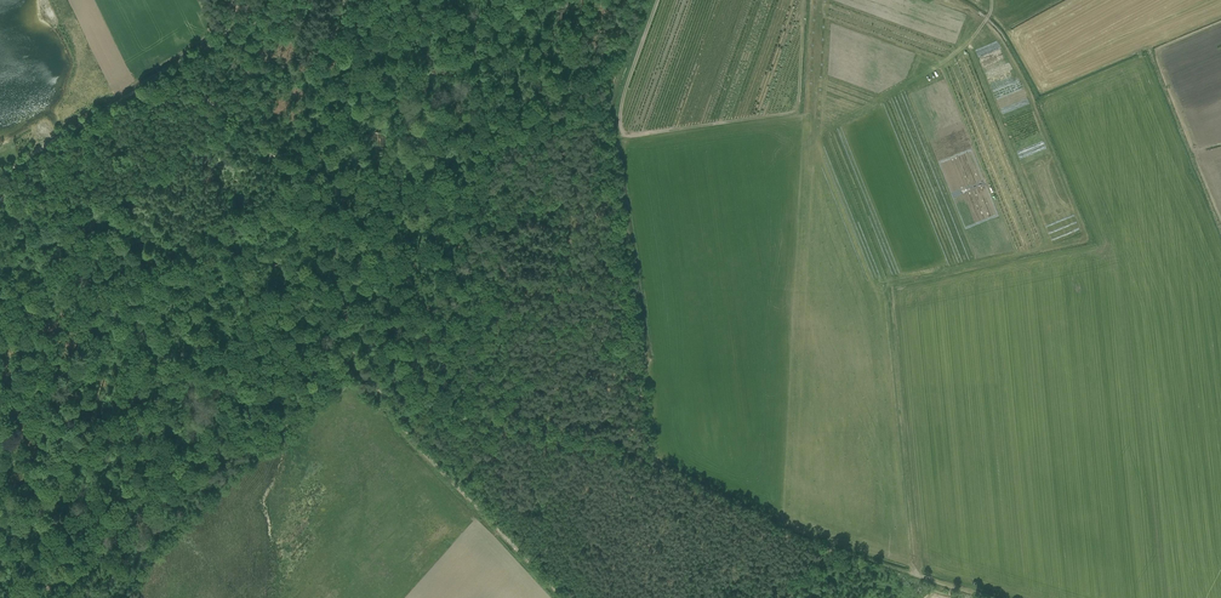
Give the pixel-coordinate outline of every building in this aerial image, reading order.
[(401,410),(394,414),(397,421),(405,418),(401,410)]
